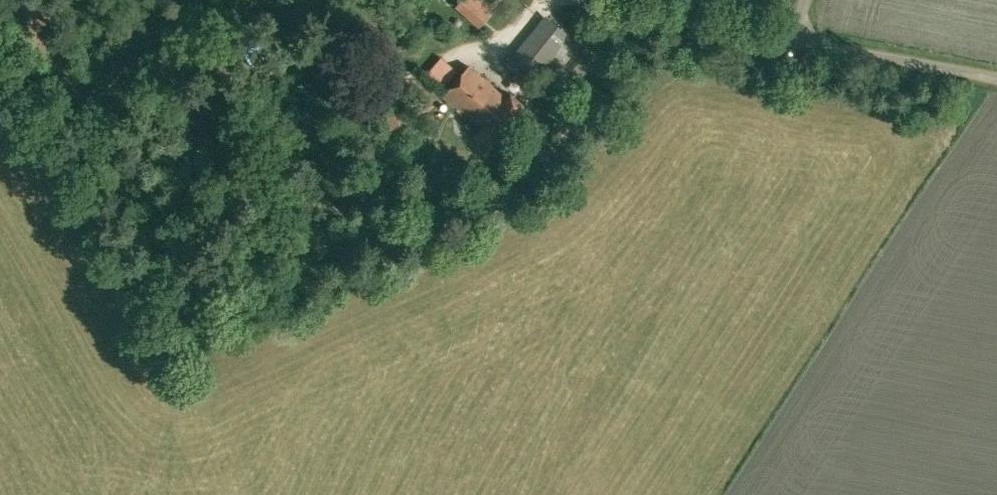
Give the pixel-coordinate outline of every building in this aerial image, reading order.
[(479,28),(490,15),(472,0),(460,0),(459,2),(455,6),(479,28)] [(506,64),(531,84),(569,36),(544,16),(506,64)] [(474,134),(490,147),(525,105),(510,93),(506,97),(499,92),(482,77),(469,67),(445,96),(465,113),(472,118),(467,124),(476,132),(474,134)] [(380,117),(391,131),(407,118),(396,104),(380,117)]
